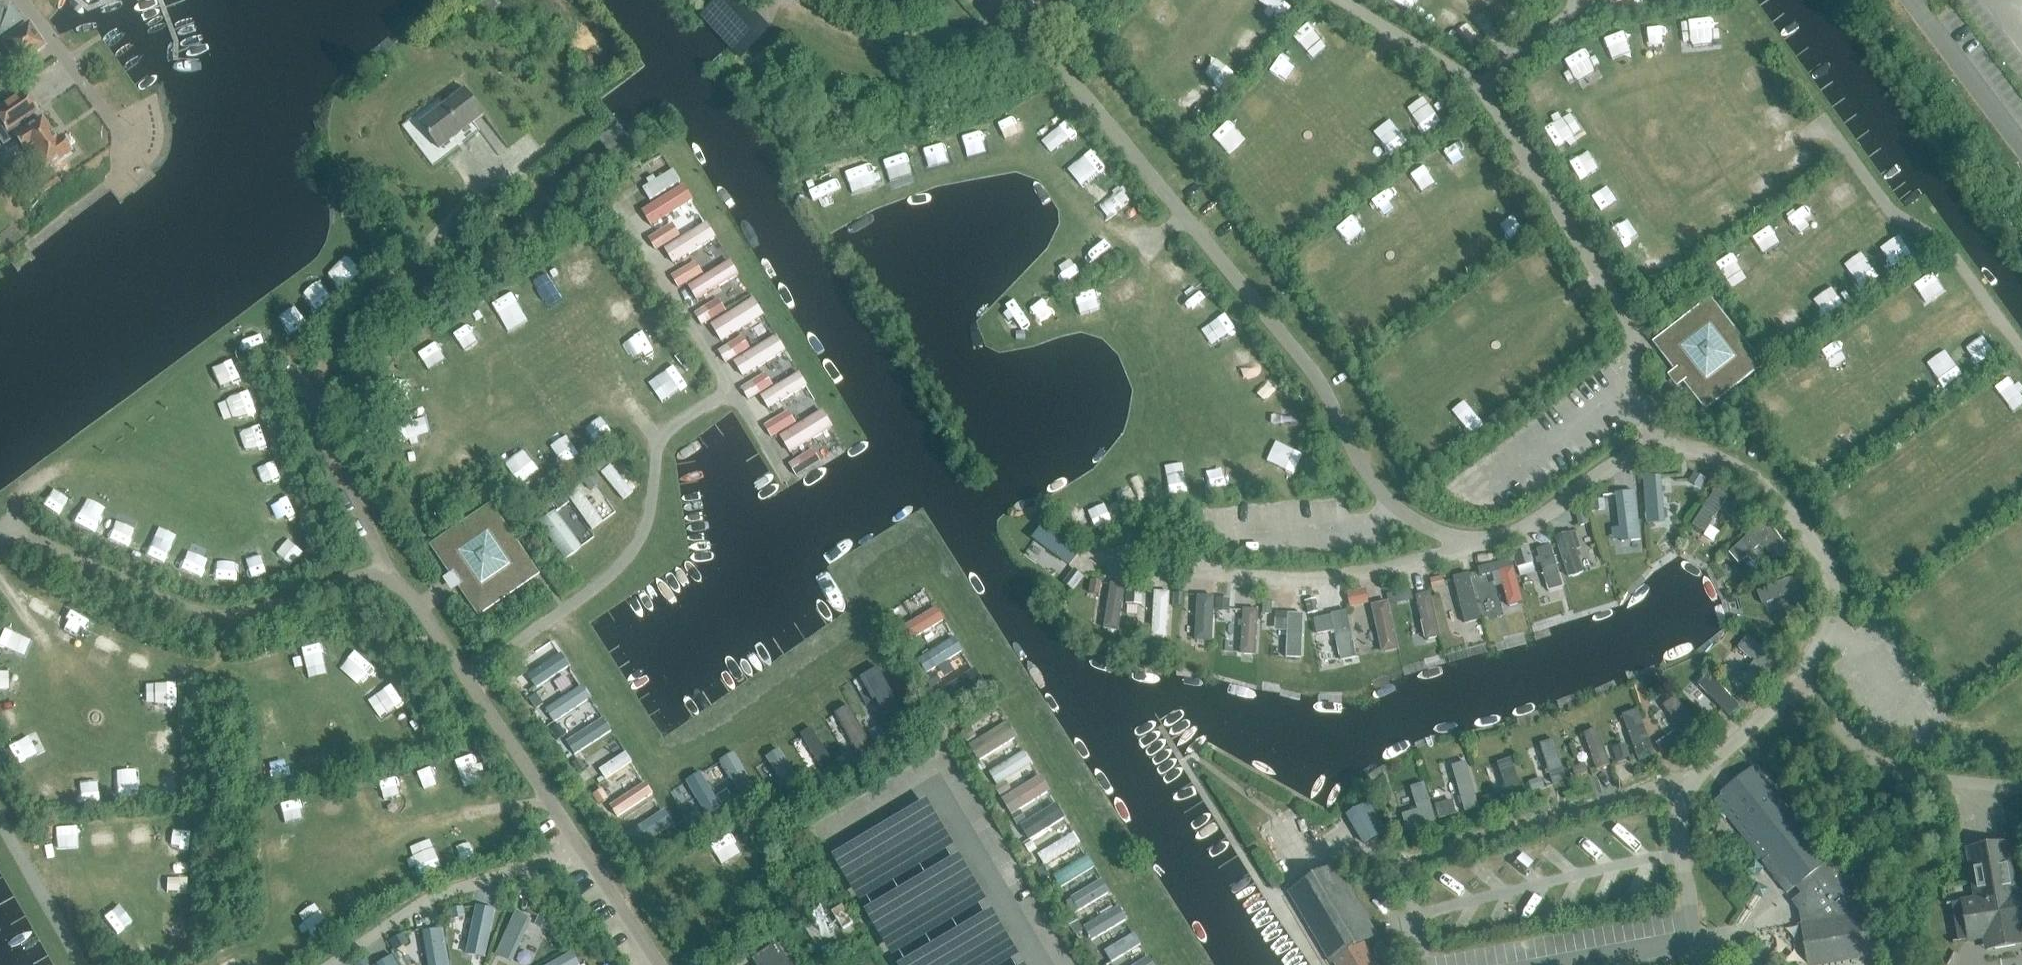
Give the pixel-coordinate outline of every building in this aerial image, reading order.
[(701,15),(705,20),(722,38),(752,10),(742,0),(717,0),(701,15)] [(45,47),(29,24),(20,30),(9,13),(1,10),(0,10),(0,40),(4,42),(2,43),(18,66),(45,47)] [(1306,39),(1317,49),(1333,31),(1322,21),(1306,39)] [(1715,45),(1714,21),(1683,22),(1684,46),(1715,45)] [(1253,28),(1238,45),(1253,58),(1268,41),(1253,28)] [(1586,51),(1567,63),(1580,83),(1599,71),(1586,51)] [(1398,101),(1421,116),(1432,98),(1409,84),(1398,101)] [(37,111),(23,91),(0,107),(0,121),(7,131),(37,111)] [(440,151),(485,116),(466,91),(421,126),(440,151)] [(1566,117),(1547,130),(1562,152),(1581,138),(1566,117)] [(44,171),(70,153),(60,138),(56,140),(41,118),(15,136),(24,150),(28,148),(44,171)] [(1072,122),(1050,134),(1059,149),(1080,137),(1072,122)] [(966,160),(989,154),(983,131),(960,137),(966,160)] [(628,164),(632,171),(641,166),(637,159),(628,164)] [(653,201),(685,184),(678,170),(645,187),(653,201)] [(657,250),(667,244),(660,233),(650,239),(657,250)] [(1902,238),(1884,250),(1895,269),(1914,258),(1902,238)] [(1673,243),(1650,252),(1659,274),(1681,265),(1673,243)] [(572,245),(565,249),(569,255),(576,251),(572,245)] [(343,293),(364,277),(349,259),(328,275),(343,293)] [(671,276),(679,289),(691,281),(683,269),(671,276)] [(712,326),(725,345),(768,316),(755,297),(712,326)] [(1711,300),(1656,344),(1706,409),(1761,365),(1711,300)] [(695,314),(703,326),(714,318),(706,306),(695,314)] [(1201,330),(1213,348),(1240,329),(1228,311),(1201,330)] [(413,331),(418,339),(429,332),(424,325),(413,331)] [(1250,342),(1224,359),(1237,379),(1263,362),(1250,342)] [(718,351),(726,364),(738,356),(730,344),(718,351)] [(690,363),(682,352),(675,358),(684,368),(690,363)] [(658,377),(672,398),(690,385),(676,364),(658,377)] [(803,373),(763,397),(772,411),(812,388),(803,373)] [(741,388),(750,400),(761,393),(753,380),(741,388)] [(227,402),(234,421),(260,412),(253,393),(227,402)] [(1287,433),(1288,436),(1305,432),(1299,400),(1268,406),(1273,436),(1287,433)] [(764,425),(772,438),(784,431),(776,418),(764,425)] [(250,450),(271,443),(266,428),(245,434),(250,450)] [(789,464),(797,477),(809,469),(801,457),(789,464)] [(604,458),(595,466),(600,472),(609,464),(604,458)] [(628,502),(638,494),(615,466),(605,475),(628,502)] [(1695,472),(1690,481),(1701,488),(1706,479),(1695,472)] [(594,475),(584,482),(591,492),(601,484),(594,475)] [(1661,476),(1643,478),(1647,523),(1665,521),(1661,476)] [(1148,478),(1126,484),(1132,506),(1154,500),(1148,478)] [(503,492),(508,488),(502,479),(496,483),(503,492)] [(1728,498),(1729,496),(1716,488),(1692,525),(1704,533),(1722,505),(1741,517),(1746,509),(1728,498)] [(574,499),(596,531),(607,523),(585,491),(574,499)] [(560,511),(570,503),(562,492),(552,500),(560,511)] [(1085,531),(1110,525),(1103,492),(1077,498),(1085,531)] [(1613,543),(1643,542),(1641,492),(1611,494),(1613,543)] [(524,503),(529,511),(540,504),(535,496),(524,503)] [(1605,498),(1592,499),(1594,510),(1606,509),(1605,498)] [(1579,526),(1590,523),(1586,510),(1575,514),(1579,526)] [(542,523),(568,562),(587,549),(561,511),(542,523)] [(444,560),(443,560),(469,598),(470,598),(482,600),(486,607),(487,608),(526,581),(525,580),(520,572),(521,564),(527,560),(528,560),(501,520),(500,521),(494,524),(486,523),(481,515),(480,514),(441,541),(442,542),(446,549),(444,560)] [(1777,561),(1789,550),(1762,521),(1730,552),(1740,564),(1761,544),(1777,561)] [(1070,567),(1080,554),(1051,531),(1040,544),(1070,567)] [(1589,574),(1577,533),(1559,538),(1571,579),(1589,574)] [(1517,568),(1529,564),(1523,545),(1511,549),(1517,568)] [(1549,589),(1563,589),(1560,547),(1546,548),(1549,589)] [(246,559),(250,578),(270,574),(266,555),(246,559)] [(1480,577),(1500,572),(1508,607),(1524,603),(1512,558),(1478,568),(1480,577)] [(1085,577),(1075,568),(1063,583),(1074,591),(1085,577)] [(1471,574),(1456,579),(1471,626),(1486,621),(1471,574)] [(1805,622),(1815,618),(1798,574),(1757,591),(1762,605),(1792,593),(1802,619),(1803,619),(1805,622)] [(1433,591),(1446,587),(1443,576),(1430,579),(1433,591)] [(1091,580),(1089,593),(1100,595),(1102,581),(1091,580)] [(1127,586),(1126,604),(1142,605),(1144,587),(1127,586)] [(1347,592),(1350,608),(1369,604),(1365,588),(1347,592)] [(1401,602),(1413,600),(1411,589),(1399,591),(1401,602)] [(1172,635),(1173,593),(1156,592),(1155,635),(1172,635)] [(1173,605),(1185,606),(1185,594),(1174,593),(1173,605)] [(1437,594),(1422,596),(1426,640),(1442,638),(1437,594)] [(1216,612),(1230,613),(1231,599),(1217,598),(1216,612)] [(1308,614),(1319,611),(1316,598),(1305,600),(1308,614)] [(1272,614),(1272,602),(1264,601),(1263,614),(1272,614)] [(1383,654),(1401,652),(1394,601),(1377,604),(1383,654)] [(1260,655),(1261,610),(1246,609),(1244,654),(1260,655)] [(1341,660),(1357,657),(1347,610),(1331,613),(1331,615),(1315,619),(1318,635),(1335,631),(1341,660)] [(1302,658),(1304,614),(1276,613),(1275,631),(1288,631),(1287,657),(1302,658)] [(902,645),(910,641),(903,630),(896,634),(902,645)] [(1753,692),(1778,662),(1748,636),(1738,647),(1754,661),(1739,680),(1753,692)] [(520,699),(566,667),(557,654),(511,687),(520,699)] [(911,664),(917,674),(924,670),(918,660),(911,664)] [(517,678),(526,672),(519,661),(510,667),(517,678)] [(506,669),(496,676),(504,687),(514,680),(506,669)] [(940,693),(947,706),(987,683),(979,670),(940,693)] [(925,677),(932,688),(942,682),(935,671),(925,677)] [(1700,688),(1729,720),(1742,707),(1713,676),(1700,688)] [(886,679),(873,686),(901,731),(914,723),(886,679)] [(536,693),(529,698),(536,708),(543,703),(536,693)] [(1662,752),(1697,728),(1675,697),(1663,705),(1678,728),(1656,744),(1662,752)] [(852,706),(839,713),(865,758),(877,751),(852,706)] [(1642,710),(1625,716),(1643,764),(1660,757),(1642,710)] [(1707,732),(1717,722),(1710,715),(1700,725),(1707,732)] [(559,724),(552,729),(559,740),(566,735),(559,724)] [(880,726),(870,732),(876,743),(887,737),(880,726)] [(977,736),(971,727),(962,733),(967,742),(977,736)] [(829,777),(842,768),(815,729),(795,742),(813,768),(820,763),(829,777)] [(1601,771),(1615,765),(1601,729),(1587,734),(1601,771)] [(10,746),(18,764),(39,755),(31,737),(10,746)] [(607,739),(578,753),(584,765),(613,751),(607,739)] [(1543,744),(1555,785),(1570,781),(1558,740),(1543,744)] [(1612,748),(1617,762),(1630,757),(1626,744),(1612,748)] [(801,782),(779,749),(767,757),(789,790),(801,782)] [(722,762),(745,801),(761,791),(737,752),(722,762)] [(579,758),(572,763),(579,773),(586,768),(579,758)] [(864,758),(856,763),(861,771),(869,766),(864,758)] [(1515,759),(1501,763),(1513,800),(1527,795),(1515,759)] [(974,767),(978,773),(986,768),(983,762),(974,767)] [(1471,763),(1455,767),(1468,814),(1483,810),(1471,763)] [(1576,777),(1588,773),(1585,763),(1572,767),(1576,777)] [(1868,915),(1868,914),(1865,914),(1842,885),(1848,881),(1838,869),(1832,873),(1826,865),(1827,865),(1753,770),(1714,801),(1788,896),(1797,889),(1803,897),(1794,904),(1801,913),(1803,926),(1803,927),(1810,964),(1817,964),(1871,955),(1864,916),(1868,915)] [(707,803),(715,799),(704,776),(696,780),(707,803)] [(1529,782),(1532,791),(1545,787),(1542,778),(1529,782)] [(827,789),(822,780),(810,787),(815,796),(827,789)] [(1011,789),(1007,781),(995,788),(1000,796),(1011,789)] [(1407,830),(1437,821),(1425,782),(1410,787),(1417,810),(1402,815),(1407,830)] [(602,788),(593,794),(600,805),(609,798),(602,788)] [(638,789),(610,807),(617,818),(645,800),(638,789)] [(731,799),(726,791),(716,797),(721,805),(731,799)] [(1481,798),(1483,806),(1500,801),(1497,792),(1481,798)] [(787,811),(797,804),(792,797),(782,803),(787,811)] [(1435,805),(1439,819),(1457,814),(1453,800),(1435,805)] [(1367,805),(1348,817),(1365,844),(1383,832),(1367,805)] [(695,810),(685,816),(690,825),(701,819),(695,810)] [(649,840),(676,823),(669,811),(641,828),(649,840)] [(1017,811),(1016,813),(1011,816),(1018,826),(1022,823),(1024,822),(1017,811)] [(618,836),(625,832),(618,821),(611,825),(618,836)] [(1078,833),(1040,854),(1047,867),(1085,845),(1078,833)] [(1037,849),(1032,841),(1024,846),(1029,854),(1037,849)] [(1986,951),(1994,949),(2016,945),(2021,944),(2021,899),(2021,893),(2021,892),(2021,891),(2014,892),(2013,885),(2006,844),(1969,850),(1977,899),(1947,904),(1947,905),(1952,904),(1959,941),(1953,942),(1953,943),(1965,941),(1983,938),(1986,951)] [(1057,874),(1063,887),(1099,870),(1093,857),(1057,874)] [(1043,881),(1051,876),(1044,865),(1036,870),(1043,881)] [(1290,895),(1291,896),(1293,895),(1334,962),(1331,963),(1331,964),(1335,964),(1336,964),(1376,964),(1364,945),(1377,937),(1335,868),(1290,895)] [(193,897),(192,875),(161,877),(162,899),(193,897)] [(325,901),(311,912),(329,934),(343,922),(325,901)] [(1075,914),(1069,904),(1060,910),(1065,919),(1075,914)] [(451,908),(453,918),(465,916),(463,906),(451,908)] [(832,912),(843,929),(853,923),(843,906),(832,912)] [(1094,942),(1131,922),(1123,908),(1086,928),(1094,942)] [(541,912),(536,924),(548,930),(554,918),(541,912)] [(514,964),(535,920),(520,913),(499,957),(514,964)] [(480,917),(451,921),(457,964),(486,960),(480,917)] [(1084,930),(1077,918),(1069,923),(1076,935),(1084,930)] [(408,942),(403,934),(391,941),(396,950),(408,942)] [(1115,964),(1145,947),(1138,935),(1108,952),(1115,964)] [(1083,945),(1089,956),(1097,952),(1091,941),(1083,945)] [(421,943),(408,948),(415,964),(431,964),(421,943)] [(783,952),(777,943),(758,956),(764,964),(791,964),(783,952)] [(575,952),(552,964),(583,964),(575,952)] [(1151,956),(1138,964),(1157,964),(1151,956)]
